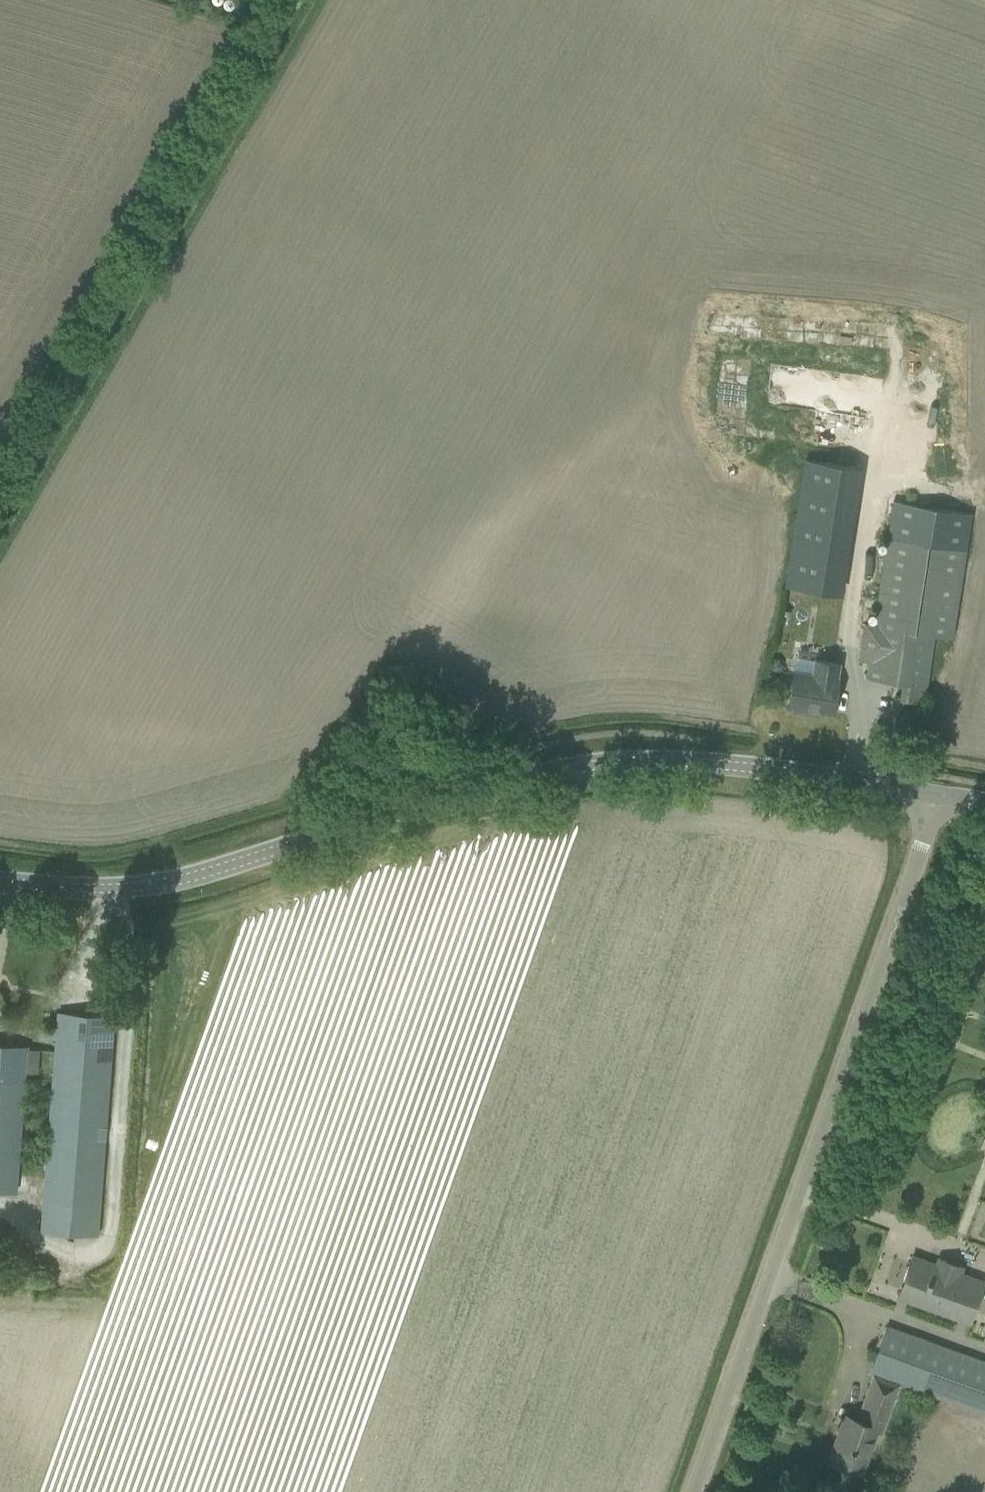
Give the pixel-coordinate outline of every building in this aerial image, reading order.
[(837,594),(857,466),(803,458),(783,586),(837,594)] [(971,517),(892,504),(874,624),(864,622),(859,659),(869,661),(866,678),(926,687),(934,634),(951,637),(952,637),(971,517)] [(811,673),(794,670),(789,705),(832,712),(841,661),(814,656),(811,673)] [(98,1235),(114,1016),(57,1012),(41,1231),(98,1235)] [(16,1192),(26,1072),(36,1073),(38,1048),(26,1047),(27,1046),(0,1044),(0,1191),(16,1192)] [(912,1256),(898,1295),(970,1321),(984,1282),(912,1256)] [(984,1413),(984,1360),(887,1325),(870,1371),(874,1373),(858,1418),(845,1414),(829,1458),(864,1470),(879,1426),(884,1428),(899,1387),(909,1390),(910,1386),(984,1413)]
